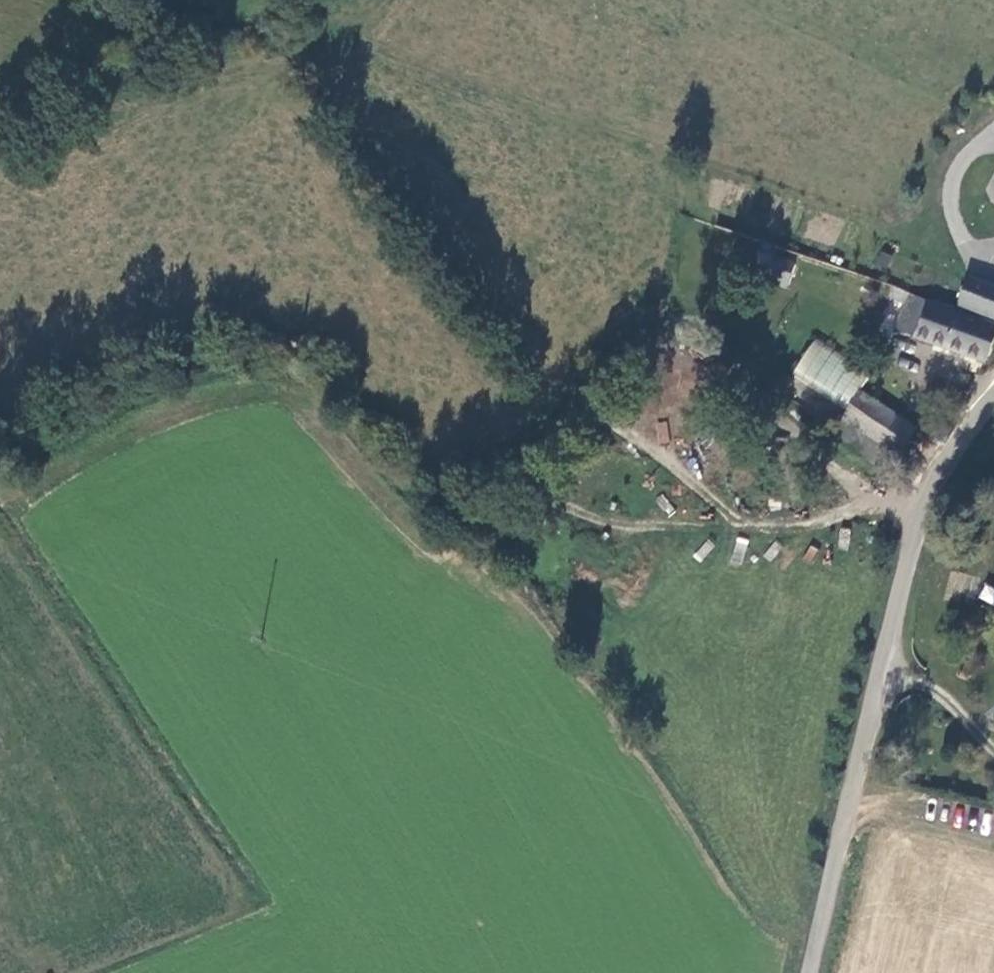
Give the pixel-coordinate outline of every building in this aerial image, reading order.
[(764,247),(756,272),(785,281),(793,255),(764,247)] [(970,282),(962,307),(993,317),(993,290),(970,282)] [(916,295),(901,331),(993,364),(993,324),(980,319),(916,295)] [(791,377),(847,406),(867,368),(811,339),(791,377)] [(910,422),(870,396),(844,439),(882,463),(910,422)] [(656,443),(668,443),(668,421),(656,421),(656,443)] [(930,436),(910,422),(882,463),(902,477),(930,436)] [(742,565),(748,538),(736,536),(730,563),(742,565)] [(985,584),(978,597),(993,605),(993,589),(985,584)] [(966,828),(967,806),(949,805),(948,827),(966,828)]
